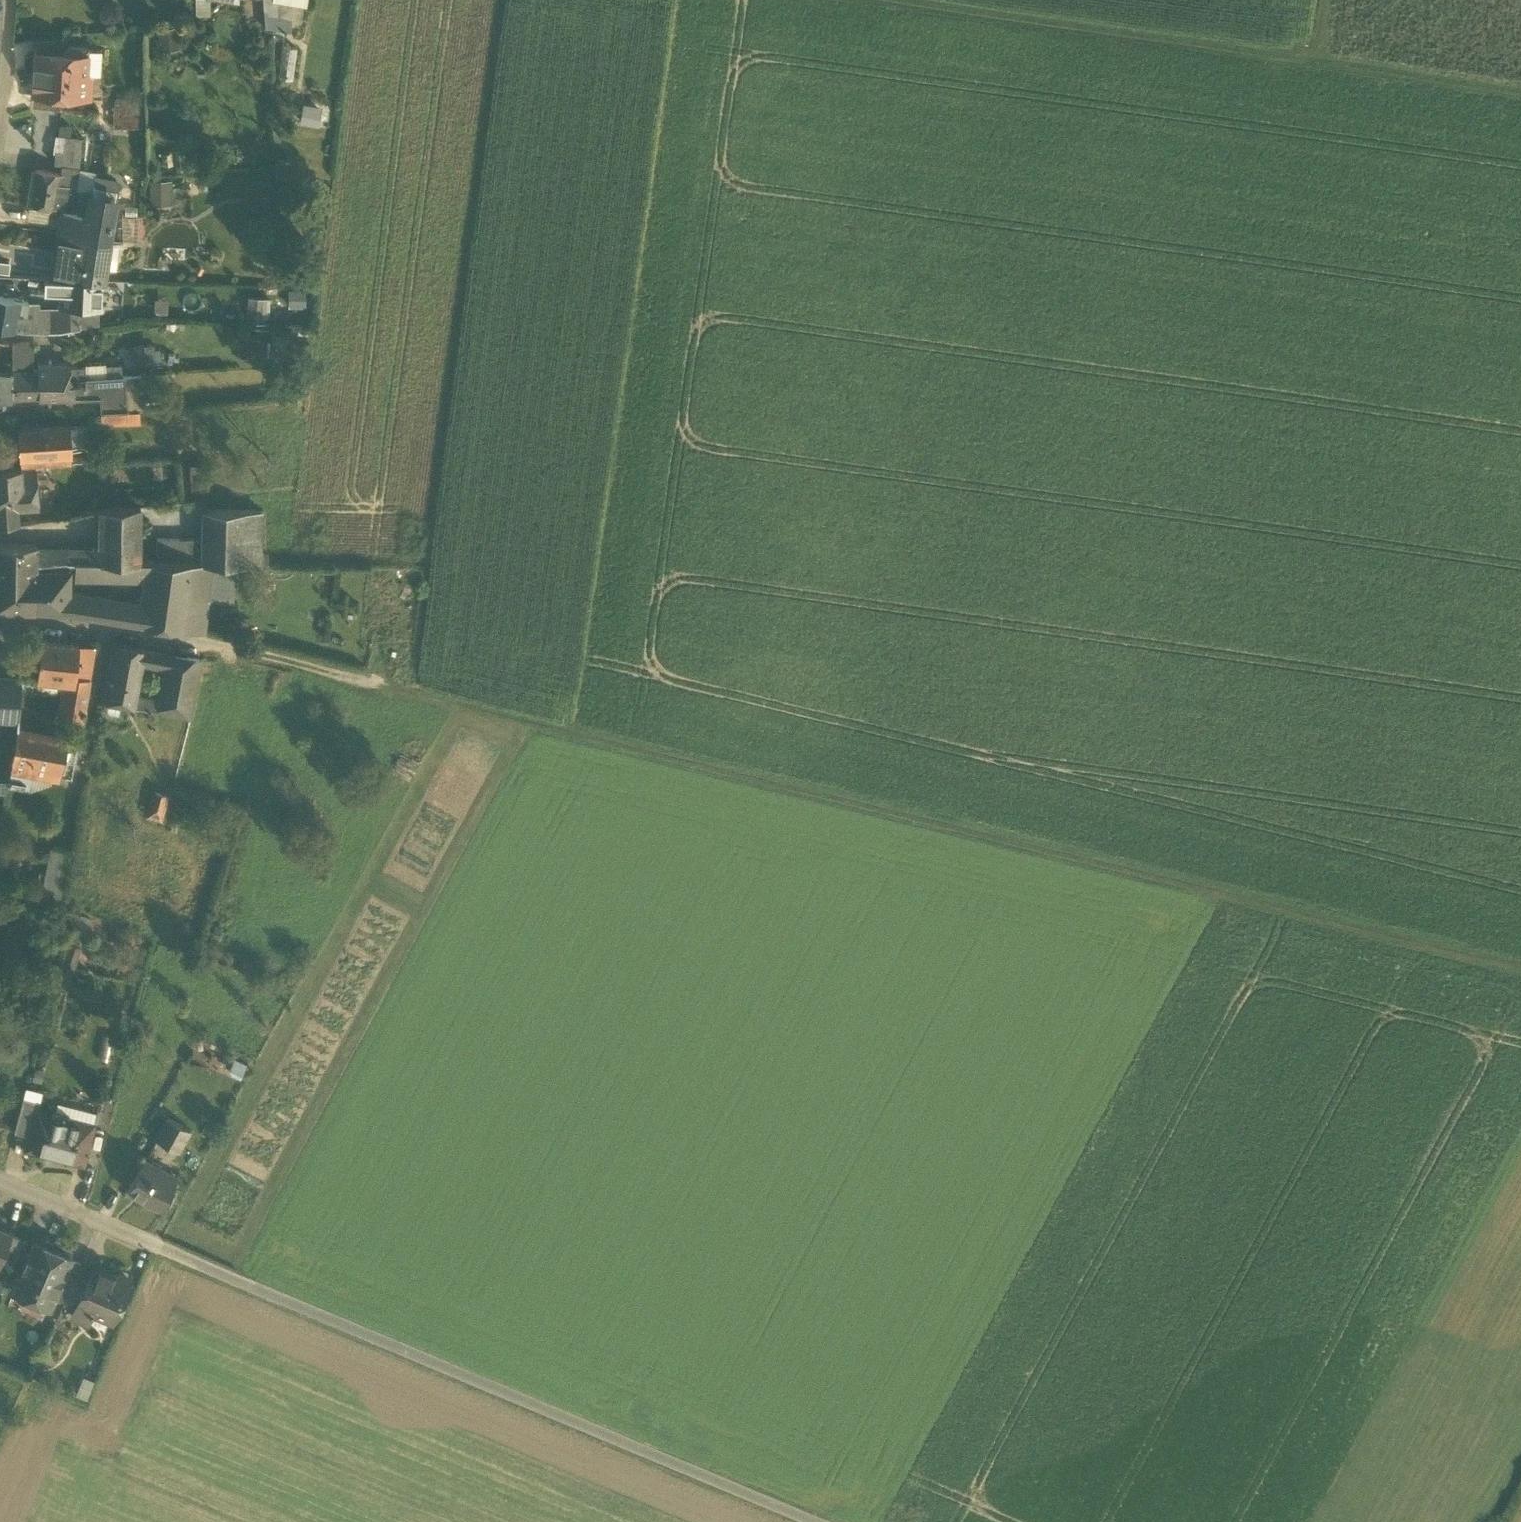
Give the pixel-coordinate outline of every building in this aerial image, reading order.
[(275,3),(263,2),(265,28),(287,31),(292,4),(275,1),(275,3)] [(62,53),(35,52),(33,93),(85,96),(87,96),(90,94),(91,78),(89,76),(86,76),(87,55),(87,49),(70,49),(70,48),(68,48),(62,53)] [(299,122),(320,124),(322,104),(301,102),(299,122)] [(80,139),(65,137),(63,153),(55,152),(53,164),(61,164),(78,166),(80,145),(80,139)] [(78,166),(61,164),(60,173),(58,183),(76,185),(78,166)] [(60,173),(34,169),(29,203),(54,207),(58,183),(60,173)] [(118,181),(96,177),(93,181),(92,190),(91,196),(114,201),(118,181)] [(170,178),(153,179),(155,203),(172,201),(170,178)] [(76,185),(58,183),(54,207),(74,210),(76,185)] [(92,190),(82,188),(77,212),(87,214),(90,196),(91,196),(92,190)] [(90,196),(87,214),(77,212),(61,209),(57,232),(59,232),(94,240),(94,239),(106,240),(114,201),(91,196),(90,196)] [(94,240),(59,232),(54,261),(77,265),(103,269),(107,241),(94,239),(94,240)] [(77,265),(54,261),(51,277),(75,278),(77,265)] [(103,269),(77,265),(75,278),(102,280),(103,269)] [(0,275),(0,291),(13,293),(16,276),(0,275)] [(305,293),(246,292),(245,320),(293,321),(294,306),(305,306),(305,293)] [(0,297),(0,328),(8,329),(13,299),(0,297)] [(78,310),(38,309),(38,305),(26,305),(27,302),(13,299),(8,329),(21,330),(36,331),(36,332),(78,328),(78,310)] [(246,337),(244,352),(263,355),(265,340),(246,337)] [(30,343),(12,344),(12,362),(12,370),(12,371),(31,371),(30,343)] [(154,345),(135,345),(135,362),(154,362),(154,345)] [(12,362),(0,364),(0,370),(0,383),(12,382),(12,371),(12,370),(12,362)] [(31,371),(12,371),(12,382),(12,398),(37,398),(37,385),(78,383),(77,371),(31,371)] [(101,396),(102,411),(127,410),(126,377),(86,379),(86,383),(84,383),(78,383),(78,397),(101,396)] [(126,377),(127,410),(138,410),(141,410),(139,377),(126,377)] [(12,398),(12,382),(0,383),(0,398),(12,398)] [(78,383),(37,385),(37,398),(78,397),(78,383)] [(127,410),(102,411),(102,423),(138,422),(138,410),(127,410)] [(69,424),(18,427),(21,467),(35,466),(35,467),(71,464),(69,424)] [(35,466),(21,467),(23,508),(37,507),(35,467),(35,466)] [(0,468),(0,510),(16,509),(23,508),(21,467),(0,468)] [(122,507),(99,510),(99,525),(140,522),(140,505),(122,507)] [(0,510),(0,525),(17,524),(16,509),(0,510)] [(264,510),(205,510),(205,539),(205,562),(212,562),(212,563),(260,564),(264,510)] [(140,522),(99,525),(99,561),(104,561),(140,561),(140,522)] [(205,539),(156,537),(156,561),(191,562),(205,562),(205,539)] [(0,543),(0,608),(34,609),(36,571),(37,571),(37,562),(37,550),(37,547),(37,544),(0,543)] [(91,551),(37,550),(37,562),(65,560),(69,560),(91,560),(91,551)] [(91,560),(69,560),(68,571),(68,575),(107,575),(104,561),(99,561),(91,560)] [(140,561),(104,561),(107,575),(149,576),(151,561),(140,561)] [(156,561),(151,561),(149,576),(144,606),(142,622),(180,628),(191,562),(156,561)] [(205,562),(191,562),(180,628),(201,631),(212,563),(212,562),(205,562)] [(37,571),(36,571),(34,609),(66,610),(67,595),(68,575),(68,571),(37,571)] [(108,601),(67,595),(66,610),(107,617),(108,601)] [(127,603),(108,601),(107,617),(123,619),(127,603)] [(144,606),(127,603),(123,619),(142,622),(144,606)] [(77,643),(40,638),(36,673),(65,677),(73,678),(73,676),(77,644),(77,643)] [(142,649),(112,643),(102,699),(130,706),(139,662),(142,649)] [(92,646),(77,644),(73,676),(87,677),(92,646)] [(160,652),(142,649),(139,662),(157,665),(160,652)] [(175,655),(160,652),(157,665),(172,668),(175,655)] [(201,660),(175,655),(172,668),(166,702),(160,701),(156,711),(190,716),(201,660)] [(73,678),(65,677),(60,715),(81,718),(87,677),(73,676),(73,678)] [(0,679),(0,714),(16,715),(18,680),(0,679)] [(160,701),(150,699),(149,709),(156,711),(160,701)] [(65,740),(15,732),(10,760),(9,768),(59,776),(65,740)] [(77,742),(65,740),(59,776),(71,778),(77,742)] [(0,760),(0,783),(7,783),(9,768),(10,760),(0,760)] [(156,792),(150,814),(161,818),(168,795),(156,792)] [(49,846),(41,889),(60,892),(68,849),(49,846)] [(39,1102),(23,1097),(14,1133),(29,1137),(36,1109),(37,1109),(39,1102)] [(37,1109),(36,1109),(29,1137),(26,1150),(84,1165),(95,1124),(37,1109)] [(190,1132),(168,1121),(157,1141),(179,1153),(190,1132)] [(170,1175),(144,1162),(128,1192),(162,1209),(172,1189),(165,1185),(170,1175)] [(0,1228),(0,1255),(11,1230),(9,1230),(8,1231),(0,1228)] [(70,1256),(35,1241),(13,1292),(48,1307),(55,1291),(69,1258),(70,1256)] [(69,1258),(55,1291),(66,1296),(77,1270),(80,1263),(69,1258)] [(75,1308),(72,1315),(86,1322),(91,1311),(111,1320),(128,1281),(127,1281),(126,1277),(121,1275),(118,1276),(93,1266),(89,1275),(75,1308)] [(66,1296),(63,1303),(75,1308),(89,1275),(77,1270),(66,1296)]
